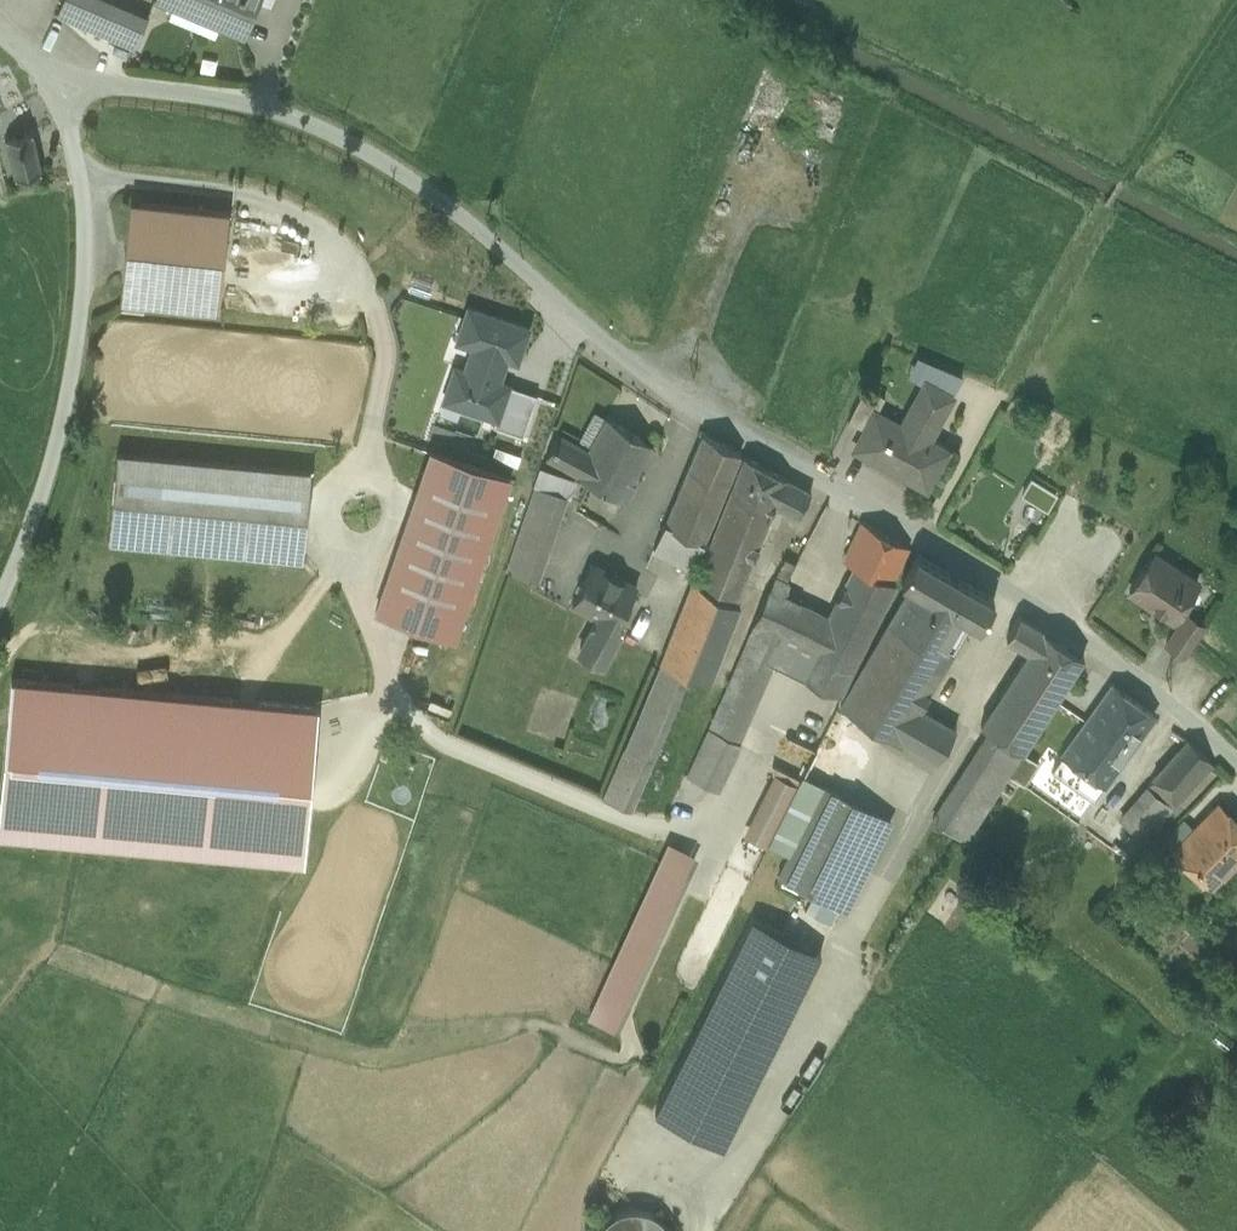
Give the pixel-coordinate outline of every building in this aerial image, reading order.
[(135,51),(148,18),(105,0),(64,0),(57,18),(135,51)] [(207,20),(216,0),(158,0),(207,20)] [(244,36),(260,0),(216,0),(207,20),(244,36)] [(7,141),(16,180),(41,174),(33,135),(7,141)] [(228,211),(131,201),(125,258),(120,299),(219,309),(222,273),(228,211)] [(473,348),(465,371),(455,368),(446,396),(465,402),(462,409),(496,420),(498,421),(510,386),(500,383),(508,360),(518,363),(530,328),(468,308),(457,342),(473,348)] [(862,425),(852,442),(921,482),(936,457),(915,444),(920,436),(946,391),(921,378),(897,422),(872,407),(862,425)] [(850,417),(862,425),(872,407),(881,391),(866,383),(850,417)] [(537,395),(510,386),(498,421),(496,420),(494,427),(523,437),(537,395)] [(606,422),(593,414),(576,445),(588,452),(606,422)] [(652,448),(606,422),(588,452),(576,445),(560,436),(546,459),(626,505),(636,487),(631,484),(652,448)] [(741,456),(703,436),(654,552),(649,551),(641,567),(675,584),(683,567),(692,571),(741,456)] [(941,447),(920,436),(915,444),(936,457),(941,447)] [(511,477),(430,449),(374,612),(455,640),(511,477)] [(310,470),(116,452),(108,541),(302,559),(310,470)] [(786,480),(746,458),(731,495),(772,515),(776,505),(786,480)] [(576,480),(539,467),(533,486),(537,488),(565,498),(569,499),(576,480)] [(811,494),(786,480),(776,505),(799,517),(811,494)] [(508,571),(537,581),(565,498),(537,488),(508,571)] [(614,525),(623,505),(592,491),(583,511),(614,525)] [(772,515),(731,495),(696,583),(736,604),(772,515)] [(909,549),(861,523),(844,561),(854,566),(894,584),(909,549)] [(1189,577),(1154,553),(1130,589),(1173,618),(1188,596),(1180,591),(1189,577)] [(994,600),(917,556),(902,581),(911,586),(896,611),(956,647),(971,621),(980,626),(982,623),(994,600)] [(790,673),(805,680),(819,650),(814,647),(828,616),(817,611),(786,596),(791,585),(787,583),(795,565),(784,559),(687,776),(720,791),(774,666),(790,673)] [(636,588),(593,565),(572,603),(597,616),(617,626),(636,588)] [(894,584),(854,566),(828,616),(814,647),(819,650),(805,680),(842,697),(897,585),(894,584)] [(1197,583),(1189,577),(1180,591),(1188,596),(1197,583)] [(740,607),(736,604),(696,583),(693,582),(661,663),(688,674),(710,683),(740,607)] [(956,647),(896,611),(841,707),(893,736),(887,747),(931,772),(956,729),(921,708),(956,647)] [(1166,642),(1183,654),(1204,624),(1186,612),(1166,642)] [(1041,628),(1019,615),(1006,639),(1028,651),(980,726),(991,732),(1022,751),(1058,697),(1084,656),(1041,628)] [(617,626),(597,616),(581,648),(605,661),(623,628),(617,626)] [(688,674),(661,663),(602,799),(630,811),(688,674)] [(318,707),(12,679),(0,804),(0,833),(304,861),(312,778),(318,707)] [(1154,715),(1113,686),(1088,720),(1064,754),(1105,783),(1151,719),(1154,715)] [(967,839),(1022,751),(991,732),(934,819),(967,839)] [(1211,764),(1188,740),(1185,743),(1147,786),(1149,789),(1121,821),(1145,840),(1211,764)] [(1105,783),(1064,754),(1052,770),(1094,799),(1105,783)] [(769,845),(798,788),(775,776),(769,791),(772,793),(751,837),(769,845)] [(804,776),(798,788),(769,845),(790,856),(778,878),(812,894),(805,909),(830,922),(839,906),(845,910),(890,819),(804,776)] [(1220,803),(1176,848),(1215,885),(1236,862),(1236,820),(1220,803)] [(589,1018),(614,1030),(695,855),(670,843),(589,1018)] [(820,953),(753,919),(656,1114),(723,1148),(820,953)] [(663,1214),(600,1213),(599,1230),(663,1230),(663,1214)]
